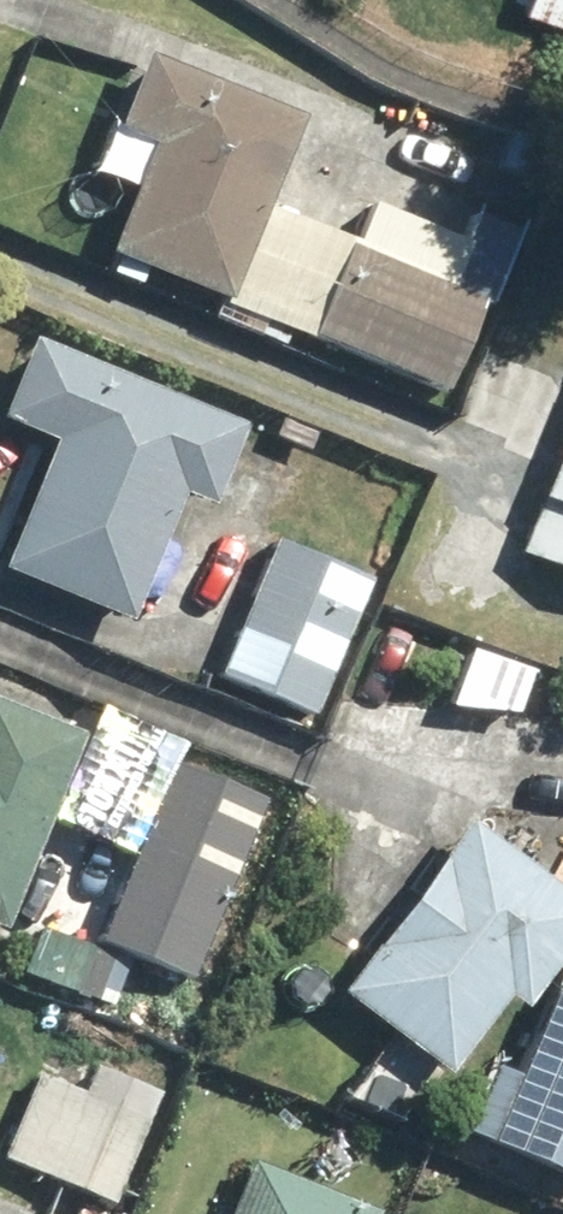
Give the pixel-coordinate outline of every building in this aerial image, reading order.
[(522,11),(562,24),(562,0),(526,0),(522,11)] [(317,94),(163,35),(127,129),(162,142),(118,254),(236,300),(317,94)] [(490,297),(357,242),(320,333),(453,387),(490,297)] [(256,421),(42,331),(6,416),(62,440),(9,567),(137,621),(193,490),(222,502),(256,421)] [(523,547),(562,564),(562,453),(523,547)] [(284,536),(227,673),(323,713),(380,576),(284,536)] [(6,929),(93,722),(0,683),(0,927),(6,929)] [(277,797),(179,756),(102,939),(200,981),(277,797)] [(348,993),(457,1073),(515,994),(534,1008),(562,968),(562,878),(478,815),(348,993)] [(117,1010),(135,968),(44,929),(26,972),(117,1010)] [(468,1129),(562,1171),(562,981),(560,980),(524,1062),(502,1052),(468,1129)] [(49,1054),(3,1152),(116,1205),(162,1107),(49,1054)] [(239,1213),(377,1213),(262,1162),(239,1213)] [(0,1190),(0,1213),(37,1213),(39,1208),(0,1190)]
